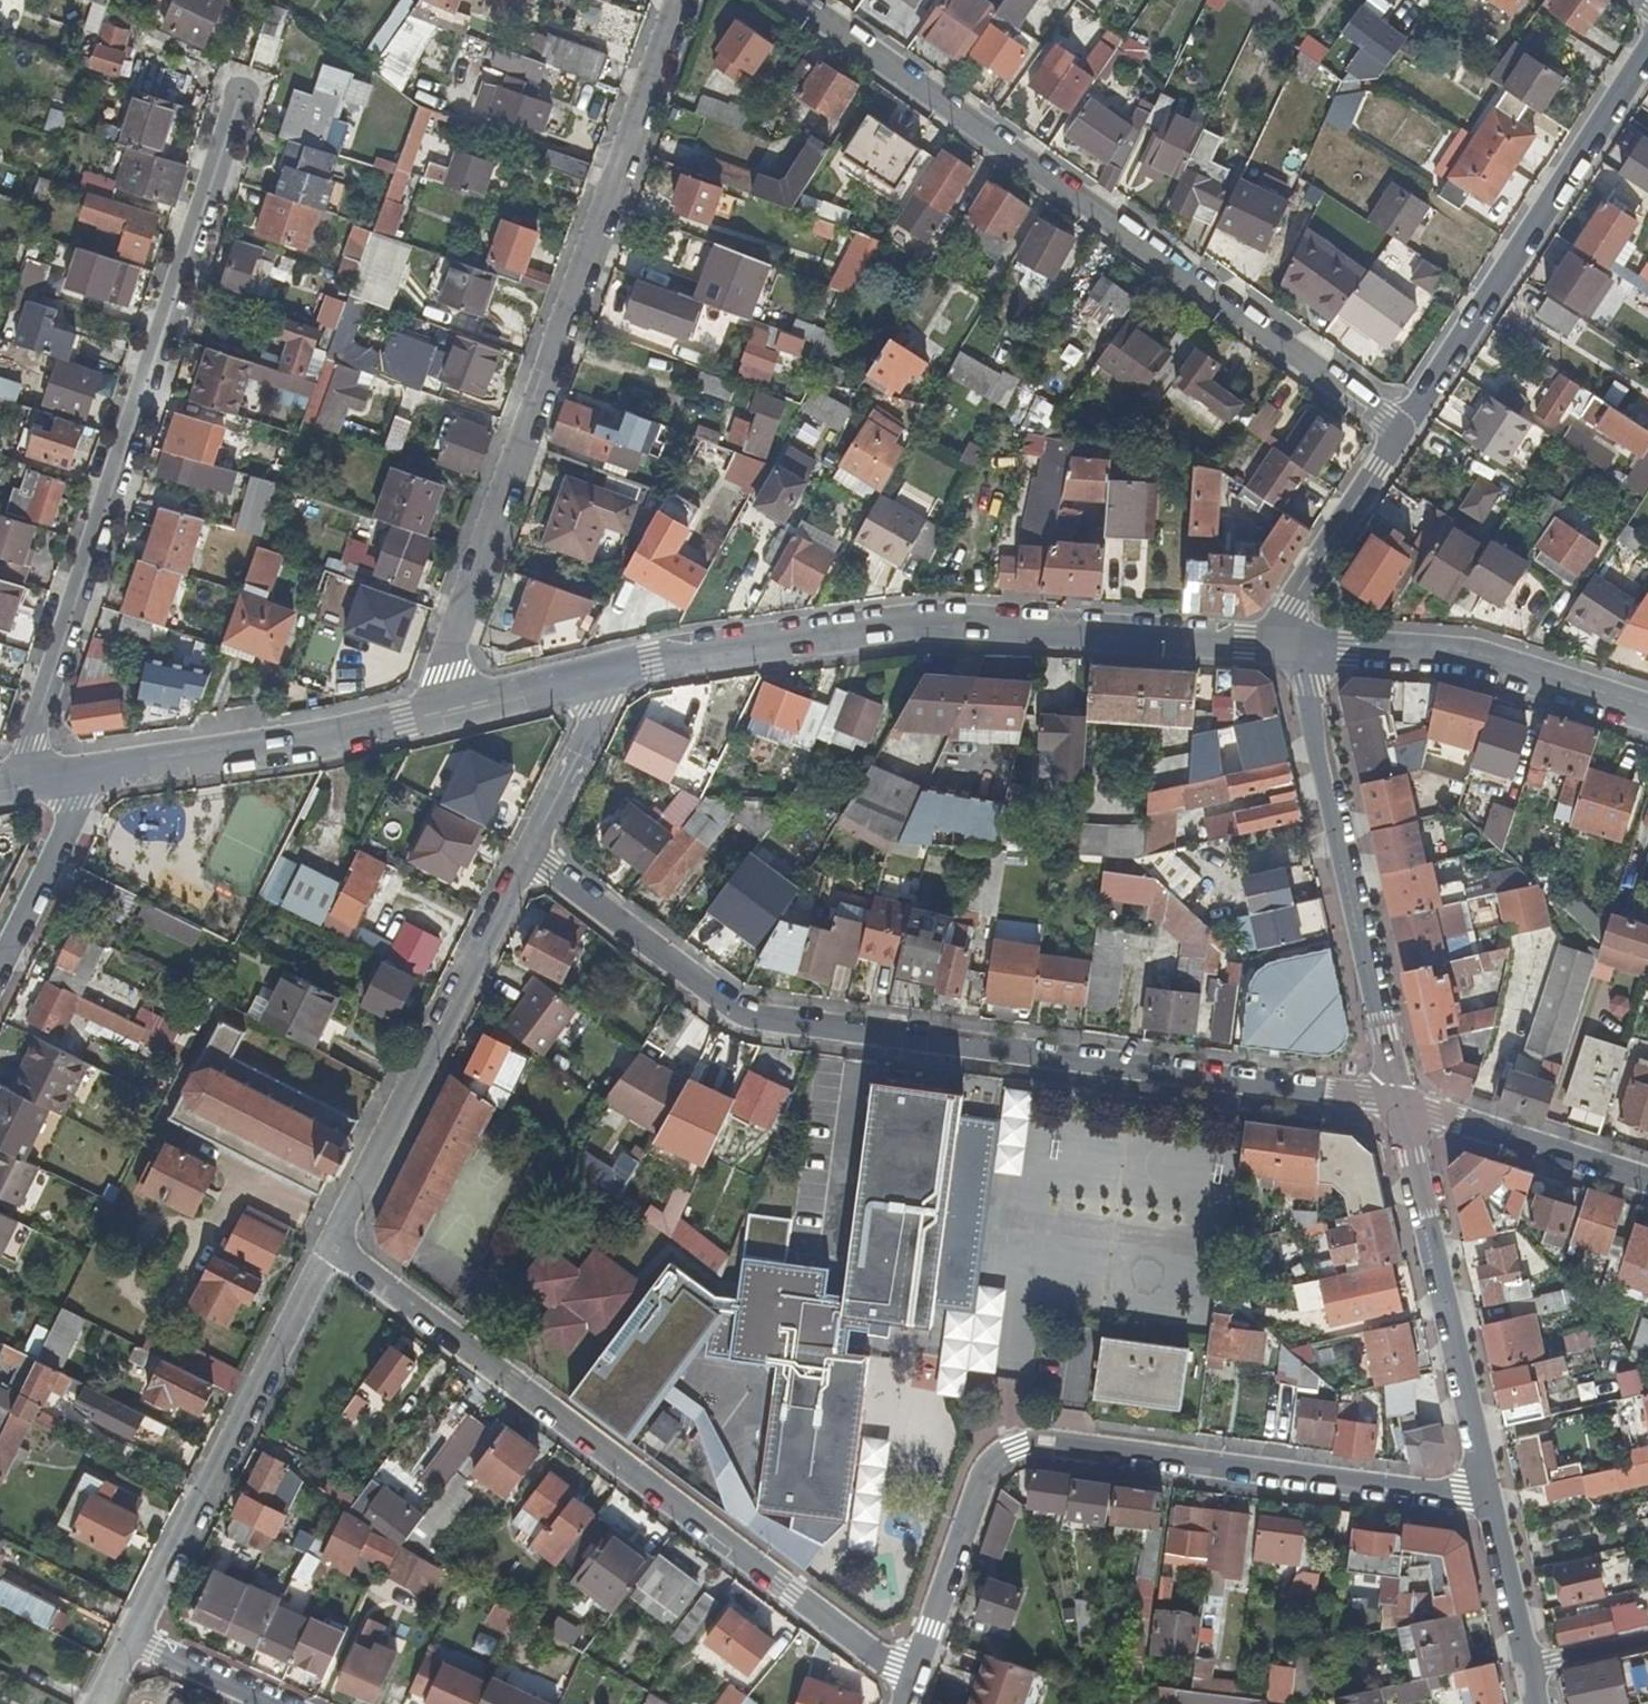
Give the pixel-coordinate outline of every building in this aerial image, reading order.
[(194,9),(188,22),(169,14),(163,27),(203,45),(225,0),(176,0),(194,9)] [(176,0),(169,14),(188,22),(194,9),(176,0)] [(413,11),(420,0),(401,0),(400,2),(413,11)] [(413,11),(409,16),(438,27),(461,35),(467,17),(453,12),(457,0),(420,0),(413,11)] [(522,0),(497,0),(491,15),(514,23),(522,0)] [(963,61),(989,25),(999,10),(984,0),(942,0),(921,30),(963,61)] [(999,10),(989,25),(991,26),(971,55),(1007,81),(1035,41),(1018,29),(1038,0),(1006,0),(999,10)] [(1510,15),(1521,0),(1490,0),(1510,15)] [(1543,5),(1583,34),(1607,1),(1606,0),(1546,0),(1543,5)] [(400,2),(364,54),(385,85),(398,87),(438,27),(409,16),(400,2)] [(116,76),(130,34),(126,33),(131,19),(109,8),(96,47),(99,48),(92,68),(116,76)] [(287,13),(269,8),(260,36),(278,42),(287,13)] [(126,33),(130,34),(143,37),(144,33),(147,26),(131,19),(126,33)] [(739,21),(714,57),(740,76),(745,70),(753,75),(773,44),(739,21)] [(147,26),(144,33),(165,41),(167,36),(147,26)] [(1438,30),(1430,43),(1435,46),(1466,66),(1474,54),(1438,30)] [(1427,58),(1435,46),(1430,43),(1412,31),(1400,49),(1410,56),(1427,58)] [(549,36),(539,63),(544,65),(599,84),(608,57),(549,36)] [(1149,50),(1126,37),(1119,47),(1098,77),(1106,81),(1125,55),(1140,64),(1149,50)] [(1308,41),(1300,53),(1318,66),(1327,55),(1308,41)] [(1092,79),(1095,81),(1098,77),(1119,47),(1114,43),(1110,49),(1101,43),(1081,70),(1075,66),(1078,61),(1058,46),(1030,86),(1068,113),(1092,79)] [(538,82),(544,65),(539,63),(498,48),(492,66),(538,82)] [(1355,63),(1378,79),(1388,66),(1364,50),(1355,63)] [(1527,55),(1504,90),(1506,92),(1526,105),(1541,115),(1565,78),(1527,55)] [(788,111),(794,101),(798,95),(822,110),(835,119),(856,87),(818,63),(814,69),(803,61),(774,102),(788,111)] [(318,92),(346,101),(353,80),(354,76),(326,66),(318,92)] [(499,89),(483,83),(475,106),(491,112),(541,130),(549,107),(532,101),(536,88),(508,79),(504,91),(499,89)] [(353,80),(346,101),(365,107),(372,87),(353,80)] [(346,101),(318,92),(316,99),(296,92),(295,94),(298,95),(283,139),(289,141),(322,152),(332,121),(339,123),(346,101)] [(1514,123),(1526,105),(1506,92),(1472,144),(1512,170),(1534,136),(1514,123)] [(159,157),(176,105),(138,93),(121,146),(131,149),(159,157)] [(798,95),(794,101),(818,116),(822,110),(798,95)] [(702,97),(696,114),(747,133),(754,112),(732,103),(730,108),(702,97)] [(1108,166),(1098,186),(1112,196),(1155,108),(1145,103),(1131,129),(1092,102),(1067,137),(1108,166)] [(432,110),(419,106),(397,166),(394,174),(407,178),(432,110)] [(1166,173),(1180,180),(1184,172),(1203,132),(1213,111),(1195,112),(1189,125),(1169,116),(1146,162),(1148,170),(1159,175),(1166,173)] [(872,112),(846,154),(848,155),(898,186),(925,148),(872,112)] [(1213,186),(1221,170),(1212,165),(1223,142),(1203,132),(1184,172),(1188,174),(1172,208),(1212,228),(1228,193),(1222,191),(1213,186)] [(780,185),(705,157),(698,175),(790,209),(829,149),(812,139),(803,153),(798,149),(786,167),(792,170),(786,180),(780,185)] [(282,164),(288,166),(295,168),(285,198),(318,209),(325,212),(326,209),(352,217),(357,200),(332,192),(336,182),(330,180),(338,157),(322,152),(289,141),(282,164)] [(1622,177),(1647,194),(1647,145),(1644,142),(1622,177)] [(1448,181),(1438,197),(1458,210),(1470,191),(1490,204),(1510,173),(1512,170),(1472,144),(1470,147),(1466,153),(1455,147),(1437,174),(1448,181)] [(86,173),(81,191),(91,194),(114,202),(119,187),(175,205),(187,167),(159,157),(131,149),(120,184),(86,173)] [(586,183),(593,165),(548,150),(542,168),(586,183)] [(433,163),(427,179),(481,198),(494,163),(457,151),(451,169),(433,163)] [(917,195),(914,193),(896,221),(928,241),(940,221),(945,214),(973,171),(944,152),(917,195)] [(378,160),(374,169),(393,175),(394,174),(397,166),(378,160)] [(288,166),(278,196),(285,198),(295,168),(288,166)] [(1230,174),(1221,170),(1213,186),(1222,191),(1230,174)] [(407,178),(394,174),(393,175),(383,204),(381,208),(375,225),(374,228),(372,233),(392,240),(401,211),(396,209),(407,178)] [(31,198),(46,203),(47,198),(52,182),(37,176),(31,198)] [(682,176),(672,204),(677,206),(675,213),(709,224),(721,190),(682,176)] [(60,202),(64,186),(52,182),(47,198),(60,202)] [(1029,208),(987,182),(965,217),(982,228),(976,238),(1000,253),(1029,208)] [(1288,208),(1238,184),(1217,230),(1266,254),(1288,208)] [(1393,185),(1368,224),(1392,239),(1403,246),(1429,207),(1393,185)] [(1604,202),(1574,247),(1634,287),(1639,279),(1612,260),(1636,223),(1630,219),(1638,206),(1614,191),(1606,203),(1604,202)] [(142,262),(158,216),(114,202),(91,194),(82,220),(126,235),(119,255),(142,262)] [(306,249),(318,209),(285,198),(278,196),(273,195),(260,234),(306,249)] [(357,200),(352,217),(375,225),(381,208),(357,200)] [(945,214),(940,221),(945,225),(950,217),(945,214)] [(852,219),(848,229),(859,233),(883,242),(889,233),(852,219)] [(1052,279),(1073,240),(1039,221),(1017,260),(1052,279)] [(547,293),(552,277),(527,268),(539,234),(505,222),(498,242),(491,240),(489,247),(496,249),(487,273),(495,275),(547,293)] [(388,310),(411,246),(392,240),(372,233),(367,247),(355,280),(349,296),(365,302),(388,310)] [(848,296),(883,242),(859,233),(832,290),(848,296)] [(1301,291),(1337,316),(1339,313),(1364,279),(1304,234),(1282,283),(1298,295),(1301,291)] [(1433,293),(1445,268),(1386,240),(1371,270),(1384,277),(1387,271),(1433,293)] [(258,258),(261,249),(240,242),(225,285),(247,292),(251,278),(265,283),(272,263),(258,258)] [(352,242),(341,275),(355,280),(367,247),(352,242)] [(747,319),(767,265),(716,245),(703,283),(696,300),(701,302),(707,304),(747,319)] [(21,279),(30,251),(16,247),(9,266),(0,263),(0,272),(21,279)] [(127,306),(139,268),(93,254),(87,271),(79,269),(76,277),(85,280),(81,291),(127,306)] [(1581,312),(1604,277),(1570,254),(1547,290),(1581,312)] [(481,317),(495,275),(487,273),(441,257),(428,293),(444,298),(441,303),(481,317)] [(1634,287),(1647,296),(1647,265),(1639,279),(1634,287)] [(26,268),(20,289),(35,294),(42,296),(48,275),(26,268)] [(1415,310),(1366,276),(1364,279),(1339,313),(1389,348),(1415,310)] [(1134,298),(1105,277),(1083,309),(1113,329),(1134,298)] [(696,300),(680,294),(679,297),(639,282),(627,317),(668,332),(688,339),(701,302),(696,300)] [(33,302),(35,294),(20,289),(18,288),(15,296),(33,302)] [(351,341),(365,302),(349,296),(336,332),(327,358),(360,370),(374,375),(406,386),(438,398),(444,383),(483,397),(499,353),(460,338),(454,357),(396,337),(387,361),(353,349),(355,343),(351,341)] [(1569,338),(1580,320),(1547,298),(1536,316),(1569,338)] [(57,311),(29,302),(14,347),(60,362),(68,364),(77,336),(51,328),(57,311)] [(701,302),(688,339),(694,341),(707,304),(701,302)] [(946,337),(953,324),(941,318),(933,330),(946,337)] [(1098,360),(1158,403),(1165,394),(1197,349),(1203,341),(1183,327),(1165,351),(1126,321),(1098,360)] [(798,322),(793,335),(818,344),(825,333),(798,322)] [(283,326),(279,338),(290,342),(281,369),(305,377),(318,338),(283,326)] [(755,327),(743,361),(771,371),(777,353),(765,349),(771,333),(755,327)] [(327,329),(309,382),(317,384),(327,358),(336,332),(327,329)] [(803,341),(782,333),(777,348),(798,356),(803,341)] [(840,339),(825,333),(818,344),(816,355),(831,361),(840,339)] [(926,365),(889,339),(867,374),(887,387),(901,367),(917,377),(926,365)] [(945,377),(1005,411),(1024,372),(1007,363),(1004,367),(963,344),(945,377)] [(240,411),(250,357),(214,345),(209,354),(203,352),(198,365),(205,367),(196,395),(240,411)] [(1222,414),(1232,420),(1243,405),(1209,381),(1220,366),(1197,349),(1165,394),(1212,428),(1222,414)] [(362,410),(368,392),(354,387),(360,370),(327,358),(317,384),(311,402),(304,422),(316,427),(337,434),(347,405),(362,410)] [(60,362),(51,389),(55,391),(49,408),(86,419),(100,375),(68,364),(60,362)] [(846,375),(815,365),(814,379),(840,386),(846,375)] [(255,378),(284,387),(288,375),(259,366),(255,378)] [(354,387),(368,392),(374,375),(360,370),(354,387)] [(736,384),(702,372),(696,389),(730,401),(736,384)] [(283,393),(311,402),(317,384),(309,382),(288,375),(284,387),(283,393)] [(1561,375),(1535,414),(1553,426),(1572,398),(1579,403),(1573,412),(1643,458),(1625,485),(1644,497),(1647,492),(1647,432),(1632,422),(1561,375)] [(16,401),(20,386),(0,378),(0,397),(16,401)] [(1505,387),(1497,400),(1519,415),(1528,402),(1505,387)] [(813,390),(806,402),(842,422),(849,410),(813,390)] [(1018,404),(1013,431),(1024,433),(1042,436),(1058,414),(1024,392),(1018,404)] [(756,424),(738,418),(731,440),(747,445),(746,450),(767,457),(786,403),(758,393),(752,411),(759,413),(756,424)] [(1497,400),(1490,396),(1462,439),(1504,466),(1532,424),(1519,415),(1497,400)] [(1258,415),(1247,430),(1262,440),(1265,442),(1285,413),(1268,400),(1258,415)] [(838,429),(842,422),(806,402),(802,409),(838,429)] [(553,441),(606,460),(609,453),(635,462),(639,451),(643,452),(646,454),(649,442),(643,439),(618,431),(597,423),(599,416),(566,404),(553,441)] [(1243,405),(1232,420),(1246,431),(1247,430),(1258,415),(1243,405)] [(179,408),(166,453),(213,466),(226,424),(179,408)] [(1308,410),(1281,452),(1309,471),(1315,475),(1344,434),(1308,410)] [(643,439),(649,421),(625,412),(618,431),(643,439)] [(54,419),(54,417),(45,413),(39,430),(38,432),(30,456),(70,469),(83,429),(54,419)] [(1632,422),(1647,432),(1647,422),(1637,415),(1632,422)] [(395,416),(383,450),(398,456),(411,422),(395,416)] [(910,439),(872,416),(842,466),(882,490),(910,439)] [(436,447),(444,450),(456,420),(447,417),(436,447)] [(492,433),(456,420),(444,450),(439,464),(476,477),(492,433)] [(312,440),(316,427),(304,422),(299,436),(312,440)] [(697,426),(694,435),(715,442),(718,433),(697,426)] [(1569,429),(1560,442),(1590,462),(1599,448),(1569,429)] [(1000,588),(1043,591),(1061,508),(1063,497),(1071,459),(1075,442),(1042,436),(1024,433),(1021,450),(1045,454),(1041,478),(1037,478),(1034,491),(1044,493),(1035,531),(1033,548),(1022,547),(1021,560),(1002,558),(1000,588)] [(958,462),(975,471),(983,455),(968,446),(958,462)] [(1275,448),(1247,487),(1267,501),(1281,510),(1309,471),(1281,452),(1275,448)] [(213,466),(166,453),(155,450),(152,460),(163,463),(159,476),(199,488),(199,486),(205,487),(207,480),(233,488),(237,473),(213,466)] [(815,466),(785,450),(755,505),(768,513),(767,516),(779,523),(781,520),(784,521),(815,466)] [(606,460),(602,471),(606,473),(624,479),(627,469),(635,472),(643,452),(639,451),(635,462),(609,453),(606,460)] [(738,455),(723,480),(733,485),(758,463),(738,455)] [(1043,591),(1101,595),(1103,570),(1106,525),(1110,469),(1110,462),(1071,459),(1063,497),(1096,500),(1094,524),(1097,524),(1097,529),(1092,529),(1091,545),(1069,544),(1066,540),(1077,529),(1081,513),(1061,508),(1043,591)] [(30,473),(32,468),(14,462),(10,473),(28,479),(23,492),(17,490),(9,512),(52,526),(65,484),(30,473)] [(1594,491),(1606,472),(1591,462),(1579,482),(1594,491)] [(1216,534),(1221,470),(1219,469),(1195,464),(1188,557),(1184,608),(1247,612),(1261,604),(1310,530),(1287,514),(1266,546),(1257,540),(1258,524),(1224,521),(1222,548),(1222,555),(1200,553),(1199,559),(1197,560),(1198,548),(1203,548),(1204,533),(1216,534)] [(395,469),(378,519),(425,536),(443,486),(395,469)] [(1140,528),(1144,471),(1110,469),(1106,525),(1140,528)] [(1161,472),(1144,471),(1140,528),(1157,529),(1161,472)] [(570,477),(546,544),(613,568),(626,531),(637,501),(601,488),(570,477)] [(261,537),(276,483),(255,478),(240,531),(261,537)] [(1260,512),(1267,501),(1247,487),(1246,486),(1238,498),(1260,512)] [(673,495),(645,546),(639,545),(624,572),(643,583),(647,578),(681,597),(695,574),(673,562),(677,556),(702,511),(673,495)] [(944,534),(878,497),(854,539),(900,564),(908,550),(930,562),(944,534)] [(185,575),(203,520),(162,509),(145,562),(179,574),(185,575)] [(1344,583),(1389,612),(1414,576),(1417,571),(1448,525),(1452,518),(1441,511),(1416,549),(1403,541),(1405,537),(1394,529),(1384,544),(1374,537),(1344,583)] [(36,527),(0,516),(0,580),(22,587),(29,565),(24,564),(29,548),(36,527)] [(1536,547),(1543,551),(1580,575),(1581,576),(1601,546),(1556,517),(1547,531),(1536,547)] [(788,523),(780,538),(789,543),(794,533),(797,528),(788,523)] [(1434,588),(1452,600),(1485,548),(1448,525),(1417,571),(1437,583),(1434,588)] [(1637,553),(1646,537),(1627,525),(1617,540),(1637,553)] [(359,567),(354,582),(382,592),(387,577),(393,579),(395,582),(416,590),(434,542),(394,527),(377,573),(359,567)] [(833,556),(794,533),(789,543),(775,566),(771,574),(788,584),(792,577),(814,589),(833,556)] [(1222,555),(1222,548),(1216,534),(1204,533),(1203,548),(1198,548),(1197,560),(1199,559),(1200,553),(1222,555)] [(762,559),(775,566),(789,543),(780,538),(776,535),(762,559)] [(346,538),(341,560),(371,567),(376,545),(346,538)] [(1120,577),(1145,578),(1147,539),(1122,538),(1120,577)] [(1466,584),(1499,605),(1526,563),(1492,541),(1466,584)] [(224,642),(256,653),(258,650),(276,657),(275,660),(278,661),(295,614),(266,603),(282,556),(258,547),(241,593),(224,642)] [(24,564),(29,565),(34,550),(29,548),(24,564)] [(1574,585),(1580,575),(1543,551),(1536,561),(1574,585)] [(677,556),(673,562),(695,574),(698,568),(677,556)] [(142,562),(125,614),(156,624),(162,627),(179,574),(145,562),(142,562)] [(1529,565),(1526,563),(1499,605),(1503,607),(1527,569),(1529,565)] [(1437,583),(1417,571),(1414,576),(1434,588),(1437,583)] [(1571,611),(1597,628),(1619,642),(1642,605),(1595,575),(1571,611)] [(681,597),(647,578),(643,583),(678,603),(681,597)] [(24,588),(22,587),(0,580),(0,631),(8,633),(24,588)] [(590,613),(594,602),(533,580),(515,631),(545,624),(590,613)] [(318,595),(317,623),(346,625),(347,597),(318,595)] [(1593,636),(1597,628),(1571,611),(1566,619),(1593,636)] [(119,630),(152,641),(156,624),(125,614),(119,630)] [(545,624),(515,631),(539,640),(545,624)] [(1641,628),(1633,655),(1647,660),(1647,630),(1641,628)] [(111,644),(94,638),(79,684),(73,708),(77,732),(123,725),(115,679),(111,663),(105,661),(111,644)] [(253,663),(256,653),(224,642),(222,646),(220,651),(253,663)] [(147,663),(139,700),(181,710),(183,697),(203,699),(209,675),(147,663)] [(1143,669),(1089,666),(1086,718),(1139,721),(1143,669)] [(1139,721),(1193,725),(1196,673),(1143,669),(1139,721)] [(1244,701),(1249,721),(1277,715),(1270,684),(1255,671),(1216,669),(1214,698),(1244,701)] [(973,681),(921,676),(892,727),(950,731),(973,681)] [(1390,712),(1393,682),(1357,679),(1345,692),(1364,784),(1406,775),(1421,772),(1427,739),(1428,733),(1393,742),(1392,735),(1384,737),(1380,716),(1390,712)] [(947,736),(965,738),(971,725),(1021,728),(1031,684),(973,681),(950,731),(947,736)] [(1404,681),(1403,715),(1431,715),(1431,682),(1404,681)] [(1490,701),(1437,684),(1428,731),(1477,746),(1486,717),(1490,701)] [(789,746),(810,753),(822,724),(828,708),(807,700),(807,702),(763,685),(745,733),(788,749),(789,746)] [(881,707),(835,689),(828,708),(822,724),(867,741),(881,707)] [(1086,718),(1042,715),(1040,743),(1057,744),(1055,775),(1082,776),(1086,718)] [(1233,725),(1243,771),(1287,760),(1277,715),(1249,721),(1233,725)] [(1525,728),(1486,717),(1477,746),(1475,753),(1472,761),(1506,770),(1504,776),(1513,778),(1525,728)] [(1597,733),(1544,717),(1523,785),(1540,790),(1547,768),(1567,775),(1567,776),(1558,804),(1573,809),(1582,780),(1585,772),(1597,733)] [(645,722),(624,763),(667,784),(690,739),(673,730),(670,735),(645,722)] [(971,725),(965,738),(1018,742),(1021,728),(971,725)] [(1218,777),(1213,730),(1192,735),(1191,754),(1189,783),(1218,777)] [(1477,746),(1428,731),(1428,733),(1427,739),(1475,753),(1477,746)] [(483,828),(513,773),(467,747),(437,802),(483,828)] [(1191,754),(1136,768),(1134,796),(1147,793),(1148,793),(1177,786),(1181,785),(1189,783),(1191,754)] [(1235,814),(1204,822),(1208,842),(1265,829),(1295,822),(1301,821),(1287,760),(1243,771),(1218,777),(1189,783),(1181,785),(1183,797),(1192,802),(1231,793),(1232,798),(1268,790),(1271,804),(1235,813),(1235,814)] [(923,788),(870,765),(841,815),(889,843),(898,843),(923,788)] [(1619,841),(1630,806),(1623,804),(1629,786),(1585,772),(1582,780),(1573,809),(1569,825),(1619,841)] [(1364,784),(1373,830),(1392,826),(1415,821),(1406,775),(1364,784)] [(1173,850),(1177,786),(1148,793),(1146,829),(1144,856),(1170,851),(1173,850)] [(1623,804),(1630,806),(1636,789),(1629,786),(1623,804)] [(1005,803),(923,788),(898,843),(927,845),(966,848),(988,849),(994,850),(1001,818),(1002,816),(1005,803)] [(665,902),(725,820),(729,815),(711,801),(698,800),(671,838),(645,873),(639,882),(665,902)] [(729,815),(725,820),(760,842),(765,836),(791,801),(711,801),(729,815)] [(777,890),(793,899),(810,870),(823,846),(816,842),(790,826),(804,805),(791,801),(765,836),(766,837),(753,856),(763,863),(756,872),(779,886),(777,890)] [(601,840),(645,873),(671,838),(626,805),(601,840)] [(439,808),(413,860),(453,881),(480,829),(439,808)] [(1497,812),(1488,841),(1496,848),(1502,854),(1513,816),(1497,812)] [(841,815),(837,827),(884,855),(889,843),(841,815)] [(1050,853),(1078,855),(1080,825),(1014,820),(1001,818),(994,850),(1005,850),(1050,853)] [(1193,824),(1198,844),(1208,842),(1204,822),(1193,824)] [(1146,829),(1080,825),(1078,855),(1105,857),(1118,858),(1133,859),(1144,856),(1146,829)] [(1395,836),(1392,826),(1373,830),(1381,868),(1416,861),(1410,833),(1395,836)] [(824,827),(816,842),(823,846),(831,832),(824,827)] [(884,855),(917,861),(927,845),(898,843),(889,843),(884,855)] [(384,884),(392,867),(360,850),(352,864),(351,867),(344,881),(348,883),(332,914),(355,925),(378,881),(384,884)] [(976,869),(984,870),(988,852),(979,851),(976,869)] [(1201,877),(1170,851),(1144,856),(1133,859),(1154,878),(1170,892),(1180,901),(1201,877)] [(1117,873),(1118,858),(1105,857),(1100,897),(1149,902),(1147,916),(1163,918),(1162,924),(1184,942),(1174,978),(1181,979),(1179,993),(1149,989),(1143,1026),(1165,1029),(1165,1033),(1172,1034),(1173,1030),(1195,1033),(1203,973),(1209,927),(1180,901),(1170,892),(1154,878),(1117,873)] [(1434,889),(1428,864),(1381,874),(1391,918),(1460,902),(1463,902),(1459,883),(1434,889)] [(308,865),(286,910),(323,928),(348,883),(308,865)] [(1491,874),(1495,894),(1496,894),(1536,886),(1518,869),(1491,874)] [(1259,950),(1327,935),(1319,900),(1291,906),(1283,872),(1244,881),(1259,950)] [(1547,925),(1540,890),(1536,886),(1496,894),(1503,930),(1503,934),(1547,925)] [(134,921),(136,916),(142,906),(136,903),(114,892),(101,919),(129,932),(134,921)] [(912,907),(874,898),(870,912),(867,923),(859,954),(898,964),(911,910),(912,907)] [(1467,932),(1460,902),(1391,918),(1403,971),(1479,955),(1473,931),(1467,932)] [(583,941),(591,931),(555,904),(541,931),(538,929),(522,961),(561,980),(583,941)] [(840,904),(837,916),(867,923),(870,912),(840,904)] [(134,921),(192,952),(205,936),(142,906),(136,916),(134,921)] [(731,923),(711,908),(695,929),(715,945),(731,923)] [(813,916),(786,910),(779,922),(809,930),(810,927),(813,916)] [(895,975),(936,985),(949,924),(950,920),(911,910),(898,964),(895,975)] [(834,962),(855,968),(859,954),(867,923),(837,916),(835,915),(834,920),(831,932),(810,927),(809,930),(799,967),(831,975),(834,962)] [(831,932),(834,920),(813,916),(810,927),(831,932)] [(1609,916),(1600,945),(1647,960),(1647,928),(1609,916)] [(757,962),(797,973),(799,967),(809,930),(779,922),(757,962)] [(409,924),(400,942),(432,959),(441,941),(409,924)] [(972,929),(951,924),(949,924),(936,985),(932,1001),(956,1006),(972,929)] [(1125,931),(1096,927),(1091,964),(1085,1004),(1085,1010),(1114,1014),(1125,931)] [(1220,952),(1227,944),(1209,927),(1203,973),(1217,975),(1220,952)] [(402,964),(405,958),(394,953),(396,950),(354,929),(350,938),(402,964)] [(1492,932),(1496,951),(1506,949),(1503,934),(1503,930),(1492,932)] [(73,934),(49,980),(78,995),(81,996),(104,949),(73,934)] [(396,1019),(418,974),(352,941),(346,954),(382,972),(366,1005),(396,1019)] [(394,953),(405,958),(427,969),(432,959),(400,942),(396,950),(394,953)] [(992,945),(985,1000),(1032,1007),(1033,998),(1034,992),(1038,957),(1039,950),(992,945)] [(1647,979),(1647,960),(1600,945),(1596,959),(1595,962),(1647,979)] [(1510,1072),(1500,1105),(1545,1119),(1590,977),(1595,962),(1596,959),(1559,948),(1525,1055),(1545,1062),(1538,1080),(1510,1072)] [(1491,970),(1488,953),(1479,955),(1403,971),(1418,1043),(1491,1027),(1495,1008),(1454,1017),(1452,1008),(1459,1007),(1457,1000),(1451,1001),(1448,991),(1453,990),(1452,984),(1447,985),(1446,980),(1451,978),(1491,970)] [(1347,1026),(1331,954),(1272,967),(1247,992),(1239,1046),(1314,1056),(1320,1056),(1324,1055),(1330,1052),(1334,1050),(1339,1046),(1342,1041),(1345,1034),(1347,1026)] [(1033,998),(1085,1004),(1091,964),(1038,957),(1034,992),(1033,998)] [(1235,1003),(1237,1004),(1243,965),(1229,963),(1228,973),(1232,973),(1231,984),(1222,983),(1223,980),(1211,978),(1207,1000),(1217,1001),(1211,1040),(1229,1042),(1235,1003)] [(799,967),(797,973),(829,982),(831,975),(799,967)] [(328,1015),(337,997),(288,973),(263,1023),(326,1054),(342,1023),(328,1015)] [(967,1006),(981,1008),(987,974),(974,973),(967,1006)] [(541,1056),(577,1009),(533,977),(523,990),(528,994),(503,1028),(514,1036),(541,1056)] [(128,1032),(184,1061),(189,1049),(81,996),(78,995),(77,997),(48,982),(28,1022),(61,1038),(76,1009),(126,1034),(128,1032)] [(222,1011),(225,1004),(214,999),(211,1005),(222,1011)] [(170,1119),(321,1194),(329,1178),(337,1178),(340,1173),(341,1173),(355,1149),(353,1148),(355,1143),(352,1135),(360,1120),(233,1057),(245,1033),(220,1020),(170,1119)] [(485,1035),(462,1081),(483,1098),(498,1069),(514,1076),(524,1055),(509,1047),(514,1036),(503,1028),(497,1023),(488,1037),(485,1035)] [(1460,1058),(1483,1051),(1490,1031),(1491,1027),(1418,1043),(1425,1072),(1439,1085),(1469,1095),(1478,1068),(1461,1063),(1460,1058)] [(16,1067),(22,1070),(27,1072),(43,1041),(31,1036),(16,1067)] [(1565,1102),(1572,1104),(1605,1114),(1625,1050),(1586,1038),(1565,1102)] [(22,1070),(12,1090),(47,1107),(62,1114),(87,1063),(43,1041),(27,1072),(22,1070)] [(685,1085),(686,1084),(636,1055),(601,1102),(655,1137),(685,1085)] [(1639,1059),(1636,1069),(1647,1073),(1647,1062),(1639,1059)] [(1647,1128),(1647,1073),(1636,1069),(1620,1119),(1647,1128)] [(731,1110),(768,1127),(784,1087),(749,1071),(731,1110)] [(476,1135),(480,1137),(497,1108),(483,1098),(462,1081),(454,1076),(379,1227),(383,1245),(409,1264),(428,1232),(476,1135)] [(931,1327),(934,1307),(943,1240),(977,1245),(985,1185),(950,1180),(958,1115),(961,1093),(873,1082),(842,1316),(902,1323),(902,1328),(910,1329),(910,1325),(931,1327)] [(654,1139),(706,1160),(731,1105),(685,1085),(655,1137),(654,1139)] [(0,1094),(0,1148),(22,1159),(47,1107),(12,1090),(4,1086),(0,1094)] [(784,1087),(768,1127),(774,1129),(791,1090),(784,1087)] [(1568,1117),(1601,1127),(1605,1114),(1572,1104),(1568,1117)] [(950,1180),(985,1185),(993,1119),(958,1115),(950,1180)] [(1318,1133),(1244,1123),(1238,1170),(1317,1181),(1318,1133)] [(1342,1194),(1347,1214),(1382,1206),(1370,1153),(1360,1145),(1349,1134),(1318,1130),(1318,1133),(1317,1181),(1317,1182),(1330,1184),(1342,1194)] [(169,1145),(159,1165),(154,1162),(138,1193),(145,1196),(148,1190),(195,1213),(217,1169),(169,1145)] [(39,1167),(22,1159),(0,1148),(0,1196),(19,1205),(39,1167)] [(585,1149),(576,1163),(618,1194),(640,1163),(623,1153),(614,1166),(585,1149)] [(1524,1198),(1524,1197),(1532,1173),(1464,1151),(1447,1166),(1457,1211),(1464,1240),(1487,1235),(1515,1229),(1518,1219),(1520,1213),(1524,1198)] [(652,1201),(645,1215),(670,1233),(678,1215),(690,1191),(675,1187),(665,1209),(652,1201)] [(1604,1276),(1615,1279),(1622,1257),(1626,1246),(1608,1240),(1610,1234),(1621,1202),(1585,1191),(1569,1241),(1611,1255),(1604,1276)] [(1530,1216),(1528,1222),(1546,1228),(1541,1242),(1559,1247),(1572,1207),(1537,1196),(1535,1202),(1530,1216)] [(95,1210),(108,1216),(114,1204),(101,1198),(95,1210)] [(1530,1216),(1535,1202),(1524,1198),(1520,1213),(1530,1216)] [(216,1255),(191,1306),(228,1325),(242,1298),(250,1302),(263,1278),(257,1275),(261,1268),(268,1271),(291,1226),(249,1205),(223,1258),(216,1255)] [(1399,1260),(1386,1205),(1382,1206),(1347,1214),(1323,1220),(1333,1260),(1355,1255),(1359,1269),(1364,1268),(1388,1263),(1399,1260)] [(2,1255),(18,1220),(0,1211),(0,1254),(2,1255)] [(712,1269),(722,1251),(678,1215),(670,1233),(712,1269)] [(18,1220),(2,1255),(16,1262),(33,1228),(18,1220)] [(1322,1233),(1320,1220),(1314,1222),(1300,1225),(1304,1237),(1322,1233)] [(1634,1269),(1636,1262),(1647,1265),(1647,1228),(1636,1224),(1625,1258),(1622,1257),(1615,1279),(1629,1284),(1634,1269)] [(1628,1239),(1610,1234),(1608,1240),(1626,1246),(1628,1239)] [(943,1240),(934,1307),(968,1311),(977,1245),(943,1240)] [(1500,1301),(1500,1302),(1529,1296),(1525,1278),(1517,1280),(1510,1245),(1486,1250),(1489,1264),(1475,1267),(1483,1304),(1500,1301)] [(596,1252),(580,1273),(547,1249),(522,1283),(553,1306),(537,1328),(567,1350),(587,1323),(609,1339),(647,1290),(596,1252)] [(687,1277),(704,1287),(713,1272),(676,1250),(669,1262),(689,1275),(687,1277)] [(775,1364),(760,1509),(848,1520),(868,1356),(834,1351),(841,1298),(825,1296),(829,1271),(744,1258),(737,1315),(711,1312),(706,1354),(775,1364)] [(1634,1269),(1647,1273),(1647,1265),(1636,1262),(1634,1269)] [(1389,1265),(1364,1270),(1337,1277),(1341,1295),(1359,1291),(1365,1315),(1399,1308),(1389,1265)] [(1547,1311),(1583,1304),(1568,1287),(1543,1293),(1547,1311)] [(1214,1299),(1206,1364),(1222,1366),(1224,1353),(1260,1358),(1263,1335),(1227,1329),(1229,1314),(1221,1312),(1223,1300),(1214,1299)] [(61,1371),(86,1319),(63,1308),(38,1360),(61,1371)] [(1538,1340),(1532,1314),(1483,1325),(1492,1366),(1535,1356),(1534,1351),(1555,1346),(1552,1337),(1538,1340)] [(1647,1348),(1647,1321),(1641,1319),(1633,1343),(1647,1348)] [(1417,1376),(1405,1322),(1364,1331),(1376,1385),(1383,1384),(1409,1377),(1417,1376)] [(1587,1340),(1584,1328),(1565,1332),(1568,1344),(1587,1340)] [(243,1372),(155,1329),(145,1348),(158,1355),(167,1359),(216,1383),(233,1392),(243,1372)] [(1102,1335),(1099,1360),(1093,1359),(1092,1367),(1098,1367),(1093,1398),(1179,1411),(1188,1348),(1102,1335)] [(0,1350),(0,1353),(20,1364),(33,1370),(38,1360),(4,1343),(2,1345),(0,1350)] [(152,1368),(154,1363),(158,1355),(145,1348),(138,1345),(132,1359),(152,1368)] [(394,1347),(369,1381),(391,1397),(416,1364),(394,1347)] [(1281,1384),(1297,1386),(1301,1362),(1285,1349),(1281,1354),(1285,1357),(1281,1384)] [(158,1355),(154,1363),(163,1367),(167,1359),(158,1355)] [(1494,1371),(1506,1424),(1544,1415),(1536,1378),(1566,1371),(1563,1356),(1494,1371)] [(202,1411),(216,1383),(167,1359),(163,1367),(150,1395),(170,1405),(174,1397),(202,1411)] [(138,1430),(146,1414),(61,1371),(38,1360),(33,1370),(12,1412),(31,1421),(95,1453),(102,1439),(54,1415),(41,1417),(35,1415),(41,1404),(45,1405),(55,1384),(85,1398),(84,1403),(138,1430)] [(1326,1395),(1330,1385),(1301,1362),(1297,1386),(1296,1392),(1326,1395)] [(12,1412),(33,1370),(20,1364),(9,1388),(1,1382),(0,1384),(0,1406),(12,1412)] [(1622,1398),(1641,1394),(1647,1392),(1647,1374),(1646,1371),(1617,1378),(1622,1398)] [(1412,1414),(1409,1377),(1383,1384),(1385,1416),(1412,1414)] [(1355,1422),(1356,1390),(1340,1394),(1333,1453),(1373,1458),(1377,1425),(1355,1422)] [(367,1400),(356,1392),(342,1413),(352,1420),(367,1400)] [(1297,1441),(1331,1445),(1337,1404),(1302,1400),(1297,1441)] [(12,1412),(0,1406),(0,1436),(12,1412)] [(14,1454),(19,1444),(31,1421),(12,1412),(0,1436),(0,1472),(1,1470),(5,1472),(14,1454)] [(489,1428),(471,1415),(445,1450),(463,1463),(489,1428)] [(452,1477),(463,1486),(474,1471),(506,1429),(495,1420),(489,1428),(463,1463),(452,1477)] [(1406,1447),(1409,1463),(1423,1465),(1441,1442),(1438,1423),(1402,1430),(1401,1426),(1394,1427),(1399,1449),(1406,1447)] [(506,1429),(474,1471),(505,1495),(538,1450),(507,1427),(506,1429)] [(1515,1437),(1526,1487),(1542,1483),(1579,1475),(1577,1462),(1544,1470),(1538,1442),(1547,1440),(1545,1431),(1515,1437)] [(19,1444),(14,1454),(25,1459),(30,1449),(19,1444)] [(1644,1446),(1626,1450),(1629,1464),(1647,1460),(1644,1446)] [(288,1466),(265,1455),(236,1513),(277,1534),(302,1484),(283,1475),(288,1466)] [(1029,1506),(1065,1510),(1070,1476),(1034,1471),(1029,1506)] [(553,1526),(543,1539),(537,1547),(558,1563),(595,1514),(574,1498),(577,1493),(550,1472),(525,1504),(553,1526)] [(1585,1492),(1582,1474),(1579,1475),(1542,1483),(1546,1501),(1585,1492)] [(97,1477),(89,1492),(93,1494),(73,1533),(117,1555),(137,1515),(133,1513),(140,1498),(116,1486),(115,1487),(97,1477)] [(471,1492),(463,1486),(452,1477),(422,1518),(402,1545),(423,1558),(471,1492)] [(1075,1480),(1069,1517),(1105,1522),(1110,1485),(1075,1480)] [(380,1485),(355,1518),(370,1527),(387,1536),(409,1507),(380,1485)] [(1142,1562),(1158,1564),(1162,1527),(1158,1527),(1163,1492),(1118,1486),(1112,1521),(1147,1526),(1142,1562)] [(1015,1512),(1021,1502),(1002,1488),(998,1501),(1015,1512)] [(515,1518),(543,1539),(553,1526),(525,1504),(515,1518)] [(1167,1561),(1207,1567),(1215,1510),(1178,1505),(1175,1526),(1169,1525),(1165,1553),(1169,1553),(1167,1561)] [(409,1507),(387,1536),(400,1544),(402,1545),(422,1518),(409,1507)] [(1207,1567),(1216,1568),(1223,1569),(1222,1576),(1240,1578),(1249,1515),(1215,1510),(1207,1567)] [(1005,1515),(994,1511),(981,1550),(993,1554),(1005,1515)] [(333,1541),(341,1544),(354,1517),(346,1512),(333,1541)] [(1255,1559),(1300,1565),(1303,1539),(1306,1523),(1261,1516),(1255,1559)] [(354,1517),(341,1544),(389,1566),(399,1546),(368,1532),(370,1527),(355,1518),(354,1517)] [(265,1550),(271,1538),(235,1520),(226,1538),(250,1549),(252,1545),(265,1550)] [(1348,1570),(1386,1575),(1399,1577),(1402,1549),(1404,1536),(1374,1531),(1375,1524),(1355,1521),(1352,1549),(1351,1549),(1348,1570)] [(1434,1597),(1437,1617),(1458,1613),(1479,1608),(1464,1542),(1453,1531),(1405,1524),(1404,1536),(1402,1549),(1426,1553),(1431,1579),(1434,1596),(1434,1597)] [(600,1593),(618,1608),(630,1593),(651,1563),(623,1541),(627,1537),(612,1525),(575,1574),(600,1593)] [(318,1537),(309,1552),(322,1559),(331,1545),(318,1537)] [(1305,1572),(1309,1573),(1313,1541),(1303,1539),(1300,1565),(1298,1574),(1298,1575),(1305,1572)] [(428,1595),(441,1569),(423,1558),(402,1545),(400,1544),(399,1546),(389,1566),(386,1573),(428,1595)] [(326,1583),(334,1570),(306,1554),(293,1576),(307,1584),(313,1575),(326,1583)] [(699,1586),(658,1554),(657,1556),(651,1563),(630,1593),(671,1623),(699,1586)] [(1602,1594),(1594,1557),(1555,1566),(1563,1603),(1602,1594)] [(227,1632),(259,1646),(278,1604),(279,1602),(249,1588),(257,1572),(241,1564),(233,1580),(215,1572),(194,1617),(227,1632)] [(1319,1575),(1309,1573),(1305,1572),(1298,1575),(1290,1596),(1315,1600),(1319,1575)] [(1383,1601),(1386,1601),(1396,1603),(1399,1577),(1386,1575),(1383,1601)] [(1023,1590),(989,1578),(978,1614),(1011,1625),(1023,1590)] [(0,1582),(0,1603),(50,1629),(52,1624),(59,1609),(1,1580),(0,1582)] [(674,1634),(687,1644),(719,1601),(706,1591),(674,1634)] [(1089,1641),(1091,1601),(1077,1600),(1075,1640),(1089,1641)] [(1386,1601),(1382,1629),(1394,1627),(1396,1603),(1386,1601)] [(1600,1611),(1599,1604),(1578,1608),(1580,1615),(1556,1621),(1560,1642),(1611,1631),(1612,1632),(1647,1624),(1645,1614),(1638,1615),(1635,1603),(1606,1609),(1605,1610),(1600,1611)] [(291,1660),(325,1676),(348,1626),(327,1616),(323,1624),(278,1604),(259,1646),(291,1660)] [(484,1623),(508,1634),(517,1615),(493,1604),(484,1623)] [(1158,1611),(1152,1652),(1192,1656),(1197,1616),(1158,1611)] [(731,1612),(708,1642),(749,1673),(772,1641),(744,1619),(742,1621),(731,1612)] [(1399,1626),(1412,1680),(1436,1674),(1468,1667),(1470,1667),(1458,1613),(1437,1617),(1399,1626)] [(576,1644),(582,1626),(555,1617),(549,1635),(576,1644)] [(384,1626),(369,1620),(338,1686),(373,1702),(396,1653),(376,1644),(384,1626)] [(52,1624),(50,1629),(60,1634),(62,1629),(52,1624)] [(1313,1645),(1298,1649),(1295,1669),(1290,1703),(1303,1703),(1324,1699),(1313,1645)] [(1563,1668),(1571,1703),(1631,1703),(1647,1700),(1647,1650),(1563,1668)] [(426,1654),(410,1689),(409,1691),(426,1699),(424,1703),(479,1703),(489,1682),(426,1654)] [(980,1693),(993,1656),(988,1654),(975,1691),(980,1693)] [(975,1691),(970,1703),(1022,1703),(1034,1670),(993,1656),(980,1693),(975,1691)] [(1212,1659),(1195,1656),(1191,1691),(1234,1697),(1237,1681),(1210,1677),(1212,1659)] [(1156,1661),(1144,1660),(1141,1684),(1147,1685),(1152,1686),(1156,1661)] [(1462,1686),(1466,1703),(1498,1703),(1500,1703),(1491,1662),(1470,1667),(1468,1667),(1470,1678),(1472,1684),(1462,1686)] [(1269,1702),(1288,1703),(1290,1703),(1295,1669),(1274,1666),(1269,1702)] [(1022,1703),(1039,1703),(1049,1675),(1034,1670),(1022,1703)] [(647,1671),(638,1684),(651,1692),(660,1680),(647,1671)] [(1438,1682),(1436,1674),(1412,1680),(1394,1684),(1398,1703),(1429,1697),(1426,1685),(1438,1682)] [(491,1677),(489,1682),(479,1703),(549,1703),(491,1677)] [(808,1679),(800,1703),(859,1703),(862,1696),(808,1679)] [(409,1691),(410,1689),(395,1681),(384,1703),(403,1703),(409,1691)] [(1381,1703),(1398,1703),(1394,1684),(1377,1687),(1381,1703)] [(1234,1697),(1191,1691),(1152,1686),(1147,1685),(1145,1699),(1174,1703),(1233,1703),(1234,1697)] [(750,1698),(736,1687),(724,1703),(746,1703),(750,1698)] [(1337,1703),(1381,1703),(1377,1687),(1336,1697),(1337,1703)] [(651,1692),(646,1703),(647,1703),(671,1703),(651,1692)]
